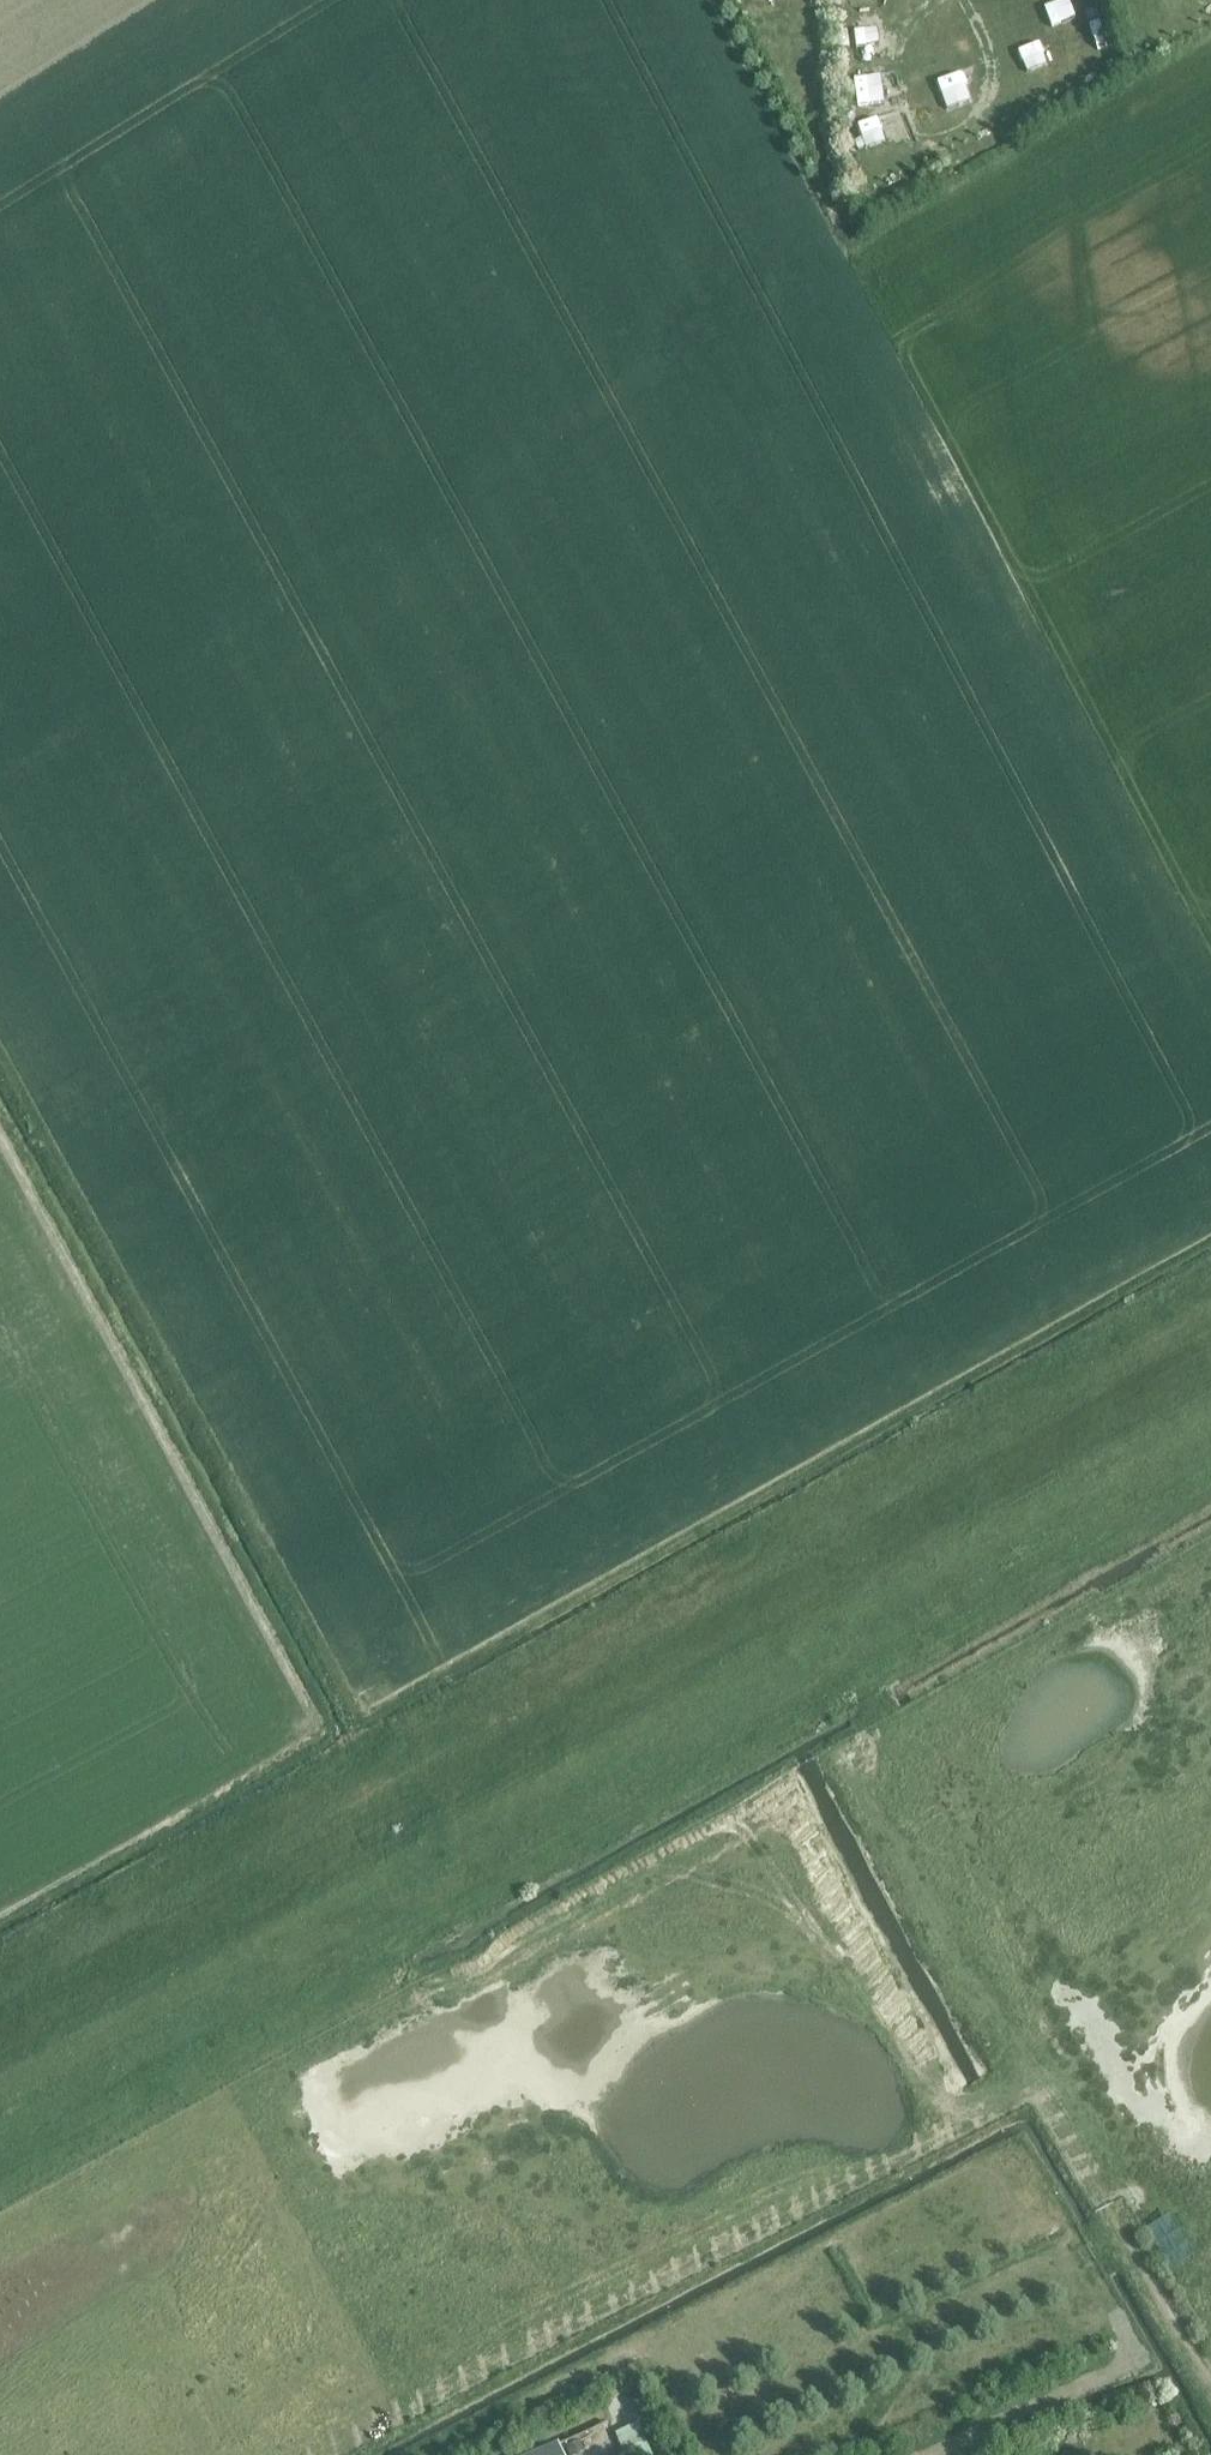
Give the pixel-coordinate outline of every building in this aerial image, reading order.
[(558,2447),(540,2454),(562,2454),(558,2447)]
